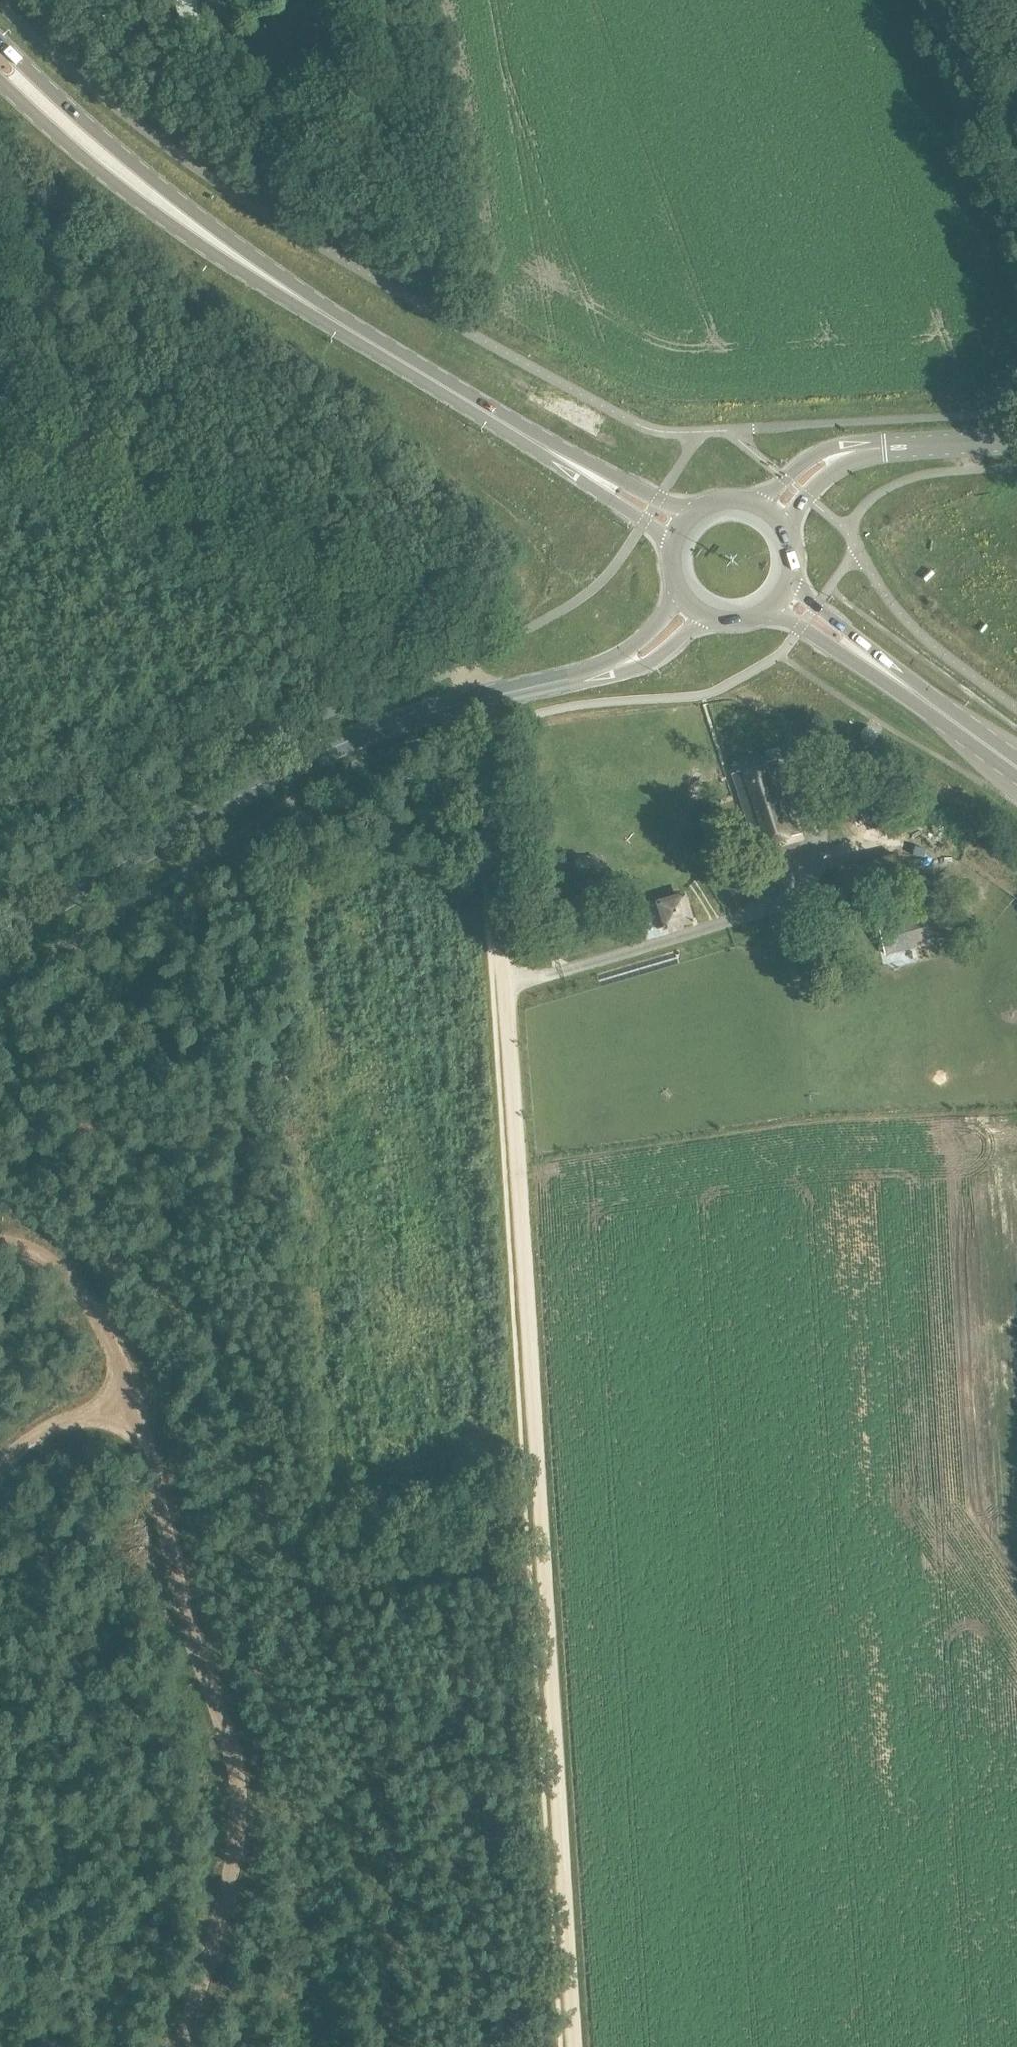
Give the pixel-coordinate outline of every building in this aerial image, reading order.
[(106,16),(117,14),(115,4),(114,0),(103,0),(106,16)] [(777,762),(733,776),(757,849),(800,835),(777,762)] [(864,807),(852,810),(856,825),(868,822),(864,807)] [(652,906),(659,930),(690,921),(683,897),(652,906)] [(926,913),(879,923),(886,955),(933,944),(926,913)]
